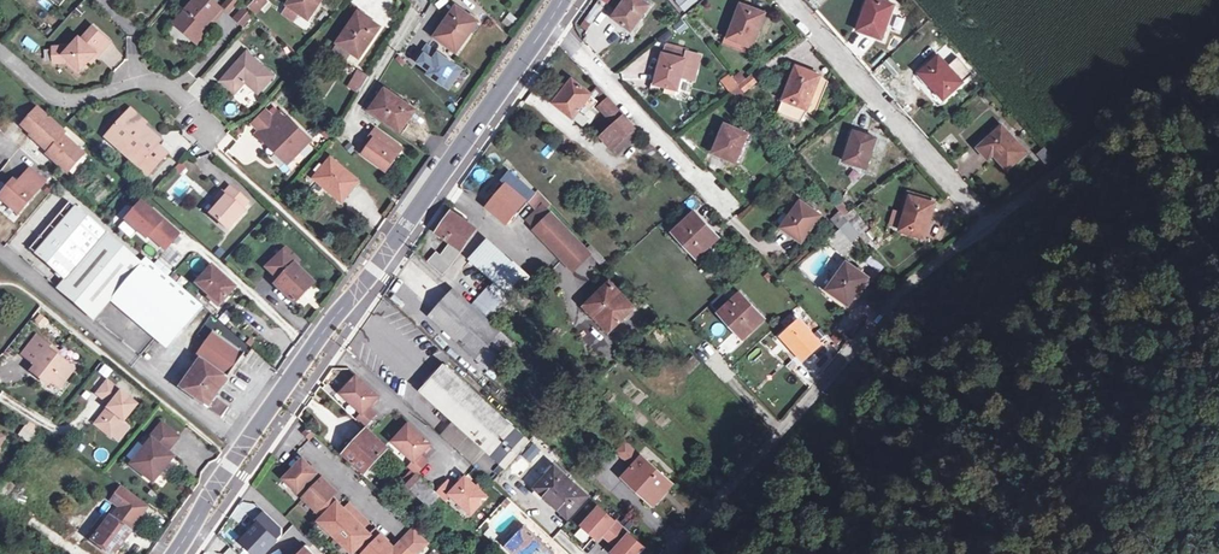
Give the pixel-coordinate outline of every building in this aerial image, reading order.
[(191,38),(198,31),(203,35),(210,27),(207,25),(212,19),(222,8),(213,0),(195,0),(175,23),(191,38)] [(252,2),(259,9),(265,4),(262,2),(264,0),(254,0),(252,2)] [(287,5),(289,6),(299,13),(309,20),(322,0),(291,0),(287,5)] [(631,31),(650,5),(643,0),(624,0),(612,17),(631,31)] [(684,11),(697,0),(674,0),(684,11)] [(895,5),(881,0),(869,0),(857,30),(879,38),(885,22),(888,23),(895,5)] [(581,23),(586,28),(602,8),(597,4),(581,23)] [(759,30),(765,13),(741,4),(728,38),(750,46),(756,29),(759,30)] [(299,13),(289,6),(284,14),(294,21),(299,13)] [(435,36),(457,52),(478,22),(456,6),(435,36)] [(252,15),(244,9),(235,18),(243,25),(252,15)] [(381,27),(359,12),(337,43),(338,43),(349,51),(360,58),(381,27)] [(509,12),(502,22),(511,28),(517,18),(509,12)] [(678,33),(688,28),(682,19),(673,24),(678,33)] [(95,54),(97,56),(110,43),(93,27),(81,40),(78,38),(70,47),(52,48),(53,64),(66,63),(71,63),(80,71),(88,62),(95,54)] [(752,47),(759,30),(756,29),(750,46),(752,47)] [(196,42),(203,35),(198,31),(191,38),(196,42)] [(28,36),(22,42),(34,52),(40,46),(28,36)] [(749,54),(752,47),(750,46),(728,38),(725,37),(723,44),(749,54)] [(349,51),(338,43),(333,51),(344,59),(349,51)] [(463,69),(427,44),(416,60),(429,69),(426,73),(449,89),(463,69)] [(686,53),(665,47),(664,54),(684,59),(686,53)] [(245,81),(258,93),(274,76),(247,52),(222,81),(235,93),(245,81)] [(663,53),(654,84),(677,90),(685,59),(684,59),(664,54),(663,53)] [(95,54),(88,62),(91,64),(97,56),(95,54)] [(937,57),(946,68),(949,66),(939,55),(937,57)] [(944,100),(973,73),(958,57),(949,66),(946,68),(937,57),(920,73),(944,100)] [(71,63),(66,63),(78,73),(80,71),(71,63)] [(820,80),(821,76),(796,66),(778,113),(800,121),(806,111),(815,114),(822,95),(815,92),(820,80)] [(349,86),(359,92),(368,76),(358,70),(349,86)] [(741,74),(734,81),(739,86),(746,80),(741,74)] [(746,80),(739,86),(744,93),(757,82),(751,76),(746,80)] [(725,84),(731,92),(739,86),(734,81),(732,78),(725,84)] [(590,110),(584,105),(591,95),(592,94),(573,80),(554,104),(574,118),(579,111),(585,116),(590,110)] [(827,83),(820,80),(815,92),(822,95),(827,83)] [(653,89),(676,95),(677,90),(654,84),(653,89)] [(737,100),(745,94),(744,93),(739,86),(731,92),(737,100)] [(416,110),(385,88),(370,110),(400,132),(416,110)] [(598,101),(591,95),(584,105),(590,110),(591,110),(598,101)] [(600,106),(607,114),(615,106),(608,98),(600,106)] [(607,114),(615,123),(623,116),(615,106),(607,114)] [(62,131),(37,109),(23,125),(31,132),(29,134),(53,156),(51,158),(67,172),(83,154),(60,133),(62,131)] [(157,145),(158,144),(139,126),(143,121),(130,109),(105,137),(138,166),(141,163),(151,172),(167,154),(157,145)] [(260,130),(273,118),(265,110),(253,122),(260,130)] [(266,139),(274,147),(277,150),(275,151),(288,163),(311,140),(288,116),(285,119),(278,112),(273,118),(260,130),(256,135),(263,142),(266,139)] [(601,135),(613,149),(618,145),(632,132),(635,129),(623,116),(615,123),(601,135)] [(139,126),(158,144),(161,141),(144,126),(146,123),(143,121),(139,126)] [(713,153),(736,163),(748,134),(727,125),(722,134),(721,134),(713,153)] [(1027,153),(1002,126),(979,148),(989,159),(993,155),(1007,170),(1027,153)] [(369,146),(363,154),(387,170),(402,148),(375,129),(365,143),(369,146)] [(876,138),(854,131),(844,161),(866,168),(876,138)] [(622,150),(637,137),(632,132),(618,145),(622,150)] [(1050,168),(1058,162),(1045,147),(1038,154),(1050,168)] [(349,188),(357,179),(331,158),(315,178),(336,196),(345,185),(349,188)] [(148,175),(151,172),(141,163),(138,166),(148,175)] [(30,169),(17,184),(13,181),(0,196),(0,199),(18,214),(45,182),(30,169)] [(487,207),(506,223),(513,215),(525,200),(528,202),(532,197),(535,194),(509,172),(502,181),(506,184),(487,207)] [(359,181),(357,179),(349,188),(352,190),(359,181)] [(345,185),(336,196),(343,201),(352,190),(349,188),(345,185)] [(224,194),(222,192),(215,200),(220,204),(210,214),(228,230),(244,211),(241,210),(248,202),(231,187),(224,194)] [(905,212),(910,196),(935,204),(936,199),(907,190),(901,210),(905,212)] [(532,197),(545,210),(547,208),(550,205),(536,192),(535,194),(532,197)] [(905,212),(899,231),(924,238),(935,204),(910,196),(905,212)] [(516,217),(528,202),(525,200),(513,215),(516,217)] [(788,219),(793,223),(787,231),(801,242),(821,216),(801,201),(788,219)] [(202,305),(146,257),(140,263),(69,203),(30,249),(65,279),(58,288),(94,320),(111,299),(155,338),(166,347),(202,305)] [(141,203),(126,220),(146,238),(149,235),(166,249),(179,234),(162,220),(161,221),(150,211),(141,203)] [(531,223),(536,229),(552,214),(547,208),(545,210),(531,223)] [(848,221),(859,235),(868,227),(853,209),(844,216),(848,221)] [(151,210),(150,211),(161,221),(162,220),(151,210)] [(848,221),(844,216),(840,211),(831,219),(839,229),(848,221)] [(462,250),(477,229),(453,212),(438,233),(451,243),(462,250)] [(674,232),(698,257),(719,238),(695,212),(674,232)] [(536,229),(573,268),(589,253),(552,214),(536,229)] [(782,228),(787,231),(793,223),(788,219),(782,228)] [(839,229),(850,242),(859,235),(848,221),(839,229)] [(496,282),(492,287),(502,296),(506,300),(527,278),(487,241),(471,259),(496,282)] [(450,266),(462,250),(451,243),(441,256),(437,252),(428,262),(442,275),(450,266)] [(313,284),(294,265),(298,261),(286,249),(275,259),(279,264),(271,271),(279,279),(275,284),(294,303),(313,284)] [(589,253),(593,257),(597,253),(593,249),(589,253)] [(607,272),(612,268),(597,253),(593,257),(607,272)] [(275,259),(267,267),(271,271),(279,264),(275,259)] [(854,296),(855,297),(868,278),(846,262),(834,280),(828,276),(819,288),(825,293),(824,294),(847,310),(850,305),(848,304),(854,296)] [(211,266),(196,283),(219,305),(235,287),(211,266)] [(536,286),(527,278),(506,300),(502,296),(493,305),(505,316),(536,286)] [(622,289),(615,281),(612,284),(619,292),(622,289)] [(587,305),(611,330),(634,308),(626,299),(619,292),(612,284),(610,282),(587,305)] [(622,289),(619,292),(626,299),(630,295),(623,288),(622,289)] [(430,316),(489,369),(512,342),(454,290),(430,316)] [(720,312),(743,338),(764,319),(741,293),(720,312)] [(505,316),(493,305),(488,300),(484,305),(479,301),(475,305),(497,325),(505,316)] [(783,336),(804,359),(821,344),(799,321),(783,336)] [(660,339),(666,333),(658,324),(651,330),(660,339)] [(244,354),(214,332),(195,358),(200,361),(181,388),(180,389),(221,418),(228,407),(214,397),(244,354)] [(42,375),(50,382),(59,388),(74,369),(57,356),(51,351),(54,348),(37,335),(22,355),(36,366),(31,371),(40,378),(42,375)] [(683,367),(690,373),(699,364),(692,357),(683,367)] [(531,442),(531,441),(445,364),(444,363),(419,391),(464,432),(487,453),(505,469),(531,442)] [(48,385),(50,382),(42,375),(40,378),(48,385)] [(379,396),(357,376),(342,393),(363,413),(357,419),(364,426),(376,414),(369,407),(379,396)] [(111,411),(98,426),(111,437),(137,405),(121,393),(122,392),(107,381),(97,394),(111,405),(108,408),(111,411)] [(111,411),(108,408),(95,424),(98,426),(111,411)] [(17,434),(28,443),(39,429),(28,420),(17,434)] [(149,439),(151,440),(131,465),(153,482),(173,457),(167,452),(178,437),(162,424),(149,439)] [(393,441),(414,461),(408,467),(416,474),(428,462),(420,455),(431,444),(409,424),(393,441)] [(315,433),(309,428),(308,429),(304,433),(310,438),(314,434),(315,433)] [(345,454),(364,472),(387,448),(367,430),(345,454)] [(453,444),(475,465),(487,453),(464,432),(453,444)] [(621,441),(615,456),(632,462),(638,447),(621,441)] [(624,477),(654,504),(672,484),(665,478),(642,457),(624,477)] [(284,478),(317,511),(315,513),(321,519),(319,521),(353,553),(359,547),(365,552),(363,553),(417,553),(429,542),(414,529),(395,548),(375,529),(371,534),(364,528),(361,524),(365,519),(353,507),(348,512),(344,509),(332,497),(337,492),(323,478),(320,481),(314,476),(317,473),(303,459),(284,478)] [(571,475),(559,464),(548,476),(547,475),(537,487),(553,502),(552,503),(569,518),(588,496),(569,478),(571,475)] [(428,506),(438,495),(437,494),(417,475),(407,486),(428,506)] [(449,481),(437,494),(438,495),(444,501),(450,494),(472,514),(487,497),(466,477),(456,488),(449,481)] [(28,493),(18,485),(0,509),(0,510),(10,517),(28,493)] [(112,500),(120,507),(131,493),(122,487),(112,500)] [(147,505),(131,493),(120,507),(117,511),(133,522),(147,505)] [(506,513),(515,504),(510,499),(486,520),(499,534),(513,521),(506,513)] [(646,546),(599,503),(572,533),(585,544),(593,535),(614,553),(639,553),(646,546)] [(344,509),(348,512),(353,507),(349,504),(344,509)] [(127,531),(133,522),(117,511),(111,519),(127,531)] [(262,512),(238,540),(253,553),(263,553),(281,533),(280,528),(262,512)] [(129,533),(127,531),(111,519),(109,517),(92,540),(110,553),(114,553),(129,533)] [(365,519),(361,524),(364,528),(369,523),(365,519)] [(517,553),(554,553),(525,527),(508,546),(517,553)] [(82,540),(75,552),(79,553),(83,553),(89,544),(82,540)] [(663,551),(656,544),(647,553),(648,553),(660,553),(663,551)]
